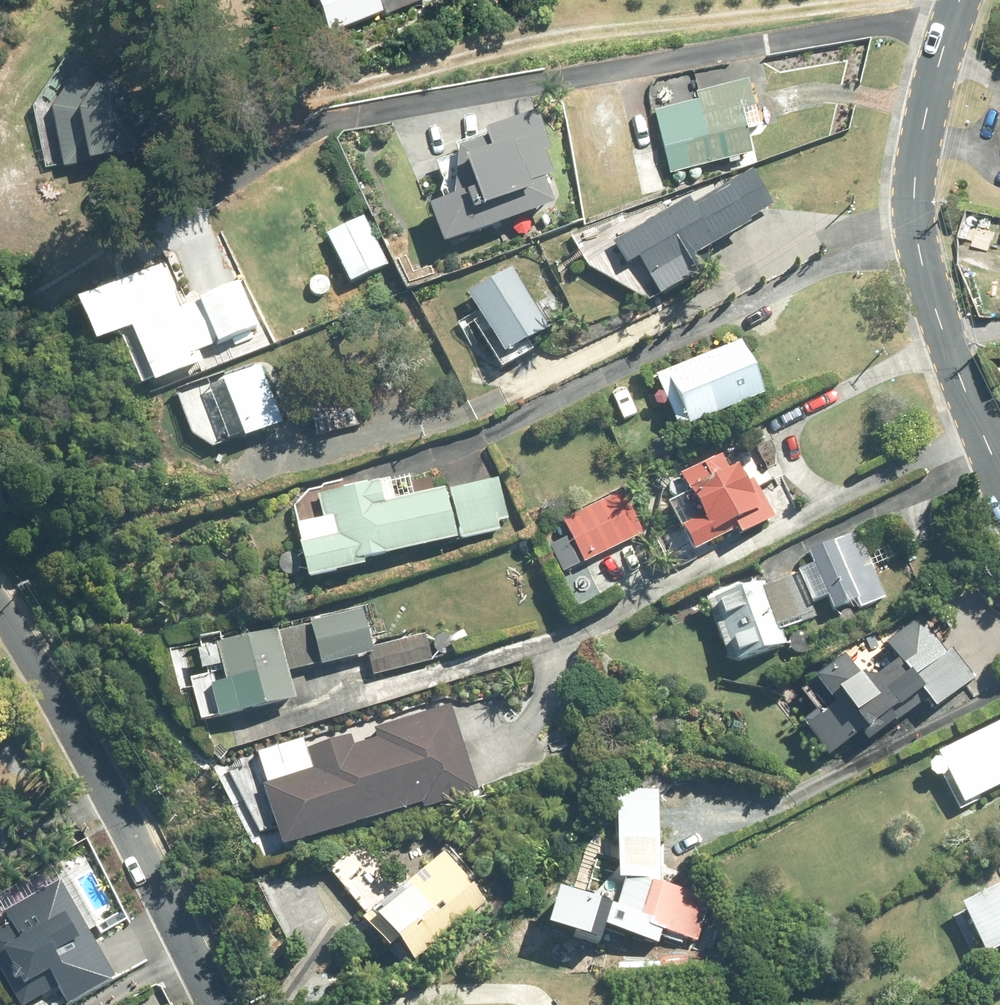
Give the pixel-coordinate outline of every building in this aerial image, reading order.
[(386,14),(420,0),(381,0),(386,14)] [(122,142),(142,138),(130,73),(66,87),(53,116),(63,170),(126,156),(122,142)] [(697,91),(699,100),(680,105),(682,112),(656,118),(666,155),(685,150),(689,167),(753,151),(747,129),(765,125),(756,89),(751,91),(748,79),(697,91)] [(536,178),(550,172),(541,148),(546,146),(536,117),(489,135),(493,144),(439,164),(452,197),(432,205),(443,233),(526,201),(527,205),(544,199),(536,178)] [(632,151),(641,192),(668,186),(659,144),(632,151)] [(776,204),(754,168),(693,202),(689,195),(666,208),(665,206),(654,212),(653,209),(625,225),(628,230),(612,240),(649,300),(691,274),(695,281),(716,268),(704,249),(753,222),(752,218),(776,204)] [(363,213),(325,233),(350,279),(387,259),(363,213)] [(989,243),(999,245),(999,222),(992,221),(989,243)] [(114,285),(154,379),(200,359),(160,265),(114,285)] [(511,266),(469,293),(482,314),(473,319),(502,366),(534,348),(529,340),(551,327),(511,266)] [(743,340),(658,376),(678,425),(690,420),(692,424),(766,393),(743,340)] [(224,372),(176,389),(192,433),(212,448),(231,441),(231,443),(284,422),(262,363),(226,375),(224,372)] [(349,401),(310,411),(316,435),(355,424),(349,401)] [(692,494),(670,504),(681,527),(685,524),(695,547),(737,528),(743,535),(776,519),(756,478),(750,481),(740,460),(728,465),(723,453),(682,473),(692,494)] [(499,477),(450,488),(461,537),(499,529),(498,521),(507,519),(499,477)] [(318,496),(323,519),(298,525),(309,578),(366,565),(364,559),(456,537),(445,488),(394,498),(391,481),(318,496)] [(624,493),(565,522),(585,564),(644,535),(624,493)] [(815,562),(799,569),(814,602),(829,596),(835,610),(858,600),(862,608),(887,597),(857,531),(810,550),(815,562)] [(783,630),(817,616),(800,572),(766,584),(763,578),(708,598),(731,664),(787,645),(783,630)] [(200,645),(200,647),(172,653),(182,700),(196,697),(201,718),(297,697),(291,670),(369,651),(374,673),(433,660),(427,633),(373,646),(364,610),(200,645)] [(818,707),(804,718),(832,755),(864,730),(870,738),(929,695),(937,706),(977,678),(955,648),(949,652),(922,618),(888,642),(900,658),(872,678),(864,668),(861,670),(847,652),(818,674),(819,676),(803,689),(818,707)] [(473,789),(448,711),(444,709),(379,729),(383,742),(364,748),(366,755),(353,758),(348,741),(312,752),(317,768),(318,772),(289,782),(295,802),(286,806),(275,808),(285,840),(287,840),(308,833),(309,838),(356,823),(355,820),(374,813),(375,818),(401,810),(400,805),(425,797),(428,808),(471,794),(473,789)] [(940,750),(966,803),(999,786),(999,721),(940,750)] [(697,941),(707,899),(664,879),(659,789),(617,789),(620,875),(626,876),(618,903),(561,885),(546,935),(597,950),(608,924),(660,942),(664,928),(697,941)] [(445,852),(364,918),(387,946),(397,938),(415,960),(486,902),(445,852)] [(0,924),(0,969),(20,1004),(56,983),(66,999),(114,971),(59,875),(4,908),(10,918),(0,924)] [(962,903),(988,955),(999,949),(999,885),(962,903)] [(729,945),(718,942),(715,958),(726,961),(729,945)]
